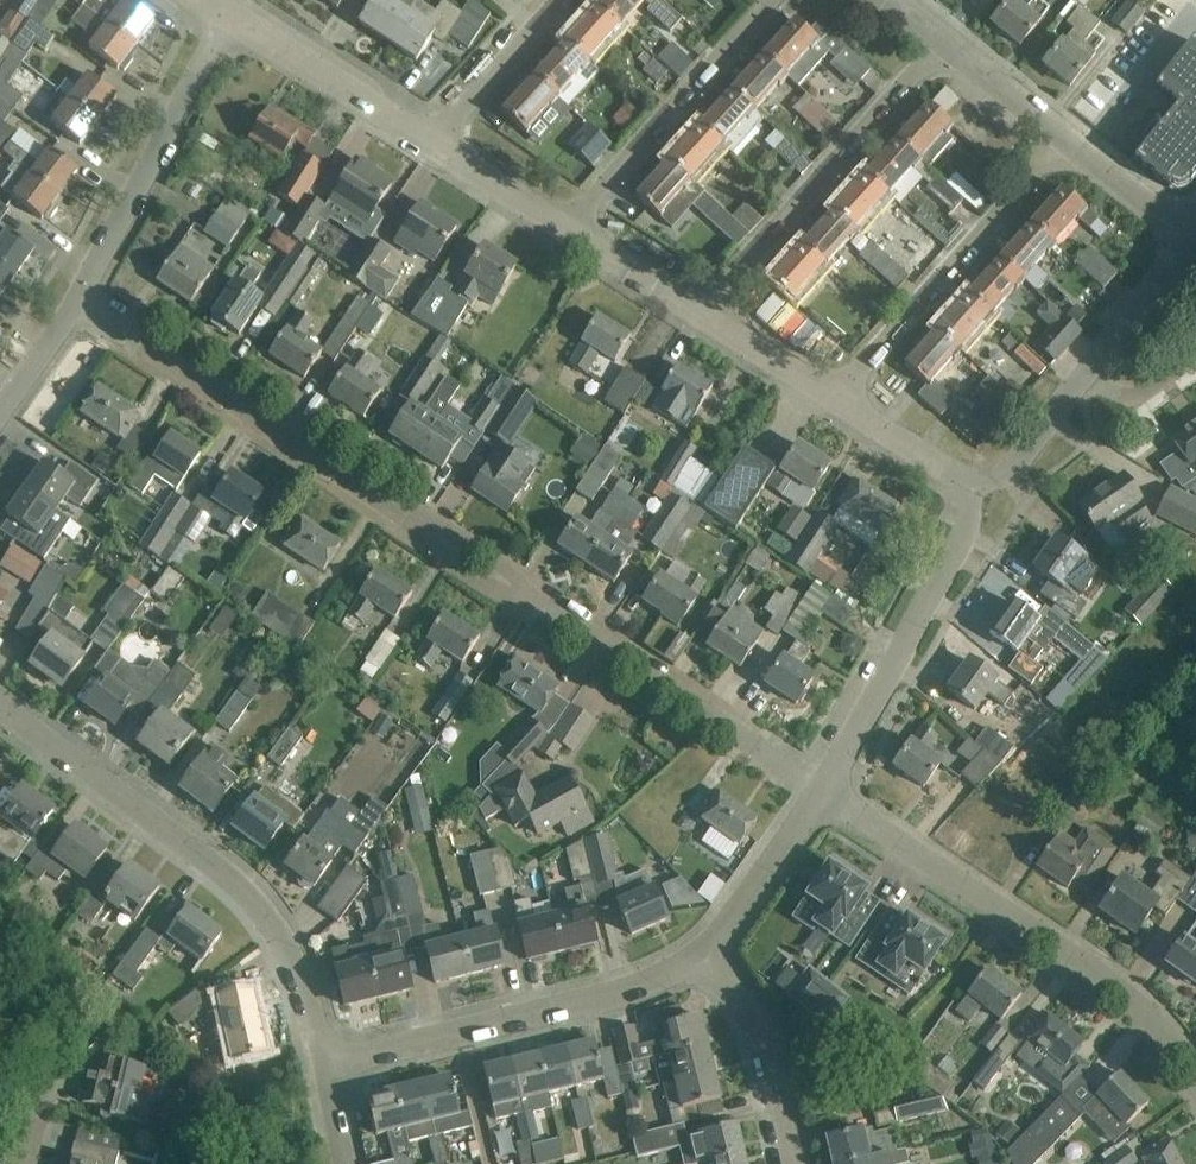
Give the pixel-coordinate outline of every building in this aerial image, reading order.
[(0,27),(0,34),(4,37),(12,43),(28,19),(29,17),(40,0),(18,0),(12,9),(0,27)] [(98,0),(87,0),(82,7),(103,20),(137,45),(155,21),(127,1),(128,0),(104,0),(102,3),(98,0)] [(337,9),(343,0),(324,0),(337,9)] [(389,42),(416,0),(375,0),(360,23),(389,42)] [(389,42),(417,60),(433,35),(444,43),(449,36),(469,49),(491,15),(483,10),(470,1),(462,13),(443,0),(435,12),(417,0),(416,0),(389,42)] [(470,1),(483,10),(487,3),(483,0),(470,0),(470,1)] [(597,7),(621,26),(643,2),(645,4),(647,2),(651,6),(647,11),(670,31),(681,19),(659,0),(602,0),(597,7)] [(992,23),(1020,45),(1039,22),(1025,11),(1034,0),(1011,0),(992,23)] [(1129,36),(1148,12),(1133,0),(1129,0),(1112,22),(1129,36)] [(37,6),(29,18),(30,18),(40,25),(48,14),(37,6)] [(75,17),(72,21),(88,33),(91,28),(100,35),(90,48),(99,55),(118,70),(120,67),(125,71),(133,59),(129,56),(137,45),(103,20),(82,7),(75,17)] [(1044,65),(1070,86),(1096,54),(1084,44),(1101,23),(1080,7),(1066,23),(1074,30),(1063,43),(1062,43),(1044,65)] [(590,62),(613,36),(615,38),(622,30),(603,12),(597,19),(590,14),(565,42),(571,47),(590,65),(591,64),(590,62)] [(46,49),(55,37),(40,25),(30,18),(14,43),(8,52),(19,59),(24,62),(37,43),(46,49)] [(787,28),(762,55),(788,78),(798,87),(829,52),(808,33),(794,20),(793,21),(800,26),(793,33),(787,28)] [(818,22),(808,33),(829,52),(836,59),(861,81),(871,70),(818,22)] [(0,43),(0,63),(1,63),(8,52),(14,43),(12,43),(4,37),(0,43)] [(1134,160),(1169,188),(1179,176),(1190,185),(1195,178),(1195,44),(1193,41),(1156,89),(1178,106),(1186,95),(1191,99),(1166,131),(1161,127),(1134,160)] [(533,77),(540,82),(559,100),(560,98),(558,96),(581,70),(584,72),(590,65),(571,47),(565,54),(559,49),(533,77)] [(680,50),(666,65),(680,78),(693,62),(680,50)] [(24,62),(19,59),(8,52),(1,63),(0,64),(0,98),(15,109),(24,97),(9,85),(24,62)] [(756,63),(730,91),(737,96),(756,114),(758,112),(755,110),(778,85),(780,87),(788,78),(762,55),(762,56),(768,61),(762,68),(756,63)] [(651,62),(644,71),(658,84),(666,75),(651,62)] [(67,79),(59,89),(99,120),(117,96),(88,74),(78,88),(67,79)] [(559,100),(540,82),(533,89),(527,84),(502,112),(527,135),(528,133),(527,132),(550,106),(552,108),(559,100)] [(927,105),(934,110),(941,117),(958,97),(947,87),(930,106),(928,104),(927,105)] [(99,120),(59,89),(56,94),(57,94),(41,115),(80,145),(99,120)] [(793,109),(807,121),(824,137),(837,123),(806,94),(793,109)] [(733,153),(764,119),(758,112),(756,114),(737,96),(730,103),(724,98),(699,126),(705,131),(724,149),(726,147),(733,153)] [(969,107),(958,97),(941,117),(952,128),(969,107)] [(6,123),(15,109),(0,98),(0,119),(6,123)] [(1142,102),(1114,137),(1135,154),(1163,119),(1142,102)] [(632,103),(615,122),(625,130),(642,112),(632,103)] [(249,139),(270,152),(281,160),(294,140),(307,149),(316,135),(279,111),(276,115),(268,110),(249,139)] [(896,140),(902,146),(921,162),(928,168),(928,167),(953,140),(946,134),(952,128),(941,117),(934,110),(927,118),(921,112),(896,140)] [(569,146),(592,166),(611,145),(588,124),(569,146)] [(693,133),(669,160),(703,191),(704,190),(692,180),(715,154),(717,157),(724,149),(705,131),(699,138),(693,133)] [(11,140),(3,150),(15,160),(28,171),(61,195),(79,171),(60,157),(50,149),(48,152),(40,162),(11,140)] [(785,140),(774,152),(802,176),(812,164),(785,140)] [(864,175),(870,181),(890,198),(891,196),(888,194),(912,168),(914,170),(921,162),(902,146),(896,153),(890,147),(864,175)] [(303,153),(278,194),(297,206),(299,207),(306,196),(324,167),(303,153)] [(11,175),(1,188),(42,220),(61,195),(28,171),(15,160),(7,172),(11,175)] [(703,191),(669,160),(636,196),(673,228),(673,227),(672,226),(703,191)] [(356,161),(331,201),(348,212),(339,225),(367,242),(368,240),(383,216),(375,211),(392,183),(356,161)] [(930,184),(927,188),(953,212),(964,200),(938,176),(930,184)] [(858,182),(833,210),(857,231),(857,230),(859,232),(860,232),(857,229),(880,204),(882,206),(890,198),(870,181),(864,188),(858,182)] [(1062,188),(1030,224),(1056,247),(1057,246),(1054,244),(1077,218),(1100,238),(1108,229),(1062,188)] [(302,245),(325,209),(306,196),(299,207),(297,206),(280,232),(299,244),(302,245)] [(204,231),(230,248),(249,218),(255,223),(247,235),(252,238),(264,220),(236,202),(233,207),(224,201),(204,231)] [(421,203),(409,223),(395,244),(414,256),(417,252),(434,263),(457,226),(421,203)] [(716,203),(704,216),(720,231),(737,246),(738,247),(739,246),(734,242),(744,231),(731,217),(716,203)] [(731,217),(744,231),(749,235),(762,220),(744,204),(731,217)] [(827,217),(802,245),(825,266),(826,265),(828,267),(825,264),(848,239),(851,241),(859,232),(857,230),(857,231),(833,210),(839,216),(833,223),(827,217)] [(644,213),(634,224),(638,228),(643,233),(644,232),(653,222),(644,213)] [(1024,231),(999,259),(1025,282),(1036,292),(1049,277),(1035,265),(1046,253),(1048,255),(1056,247),(1030,224),(1036,230),(1030,237),(1024,231)] [(33,252),(0,228),(0,263),(17,275),(33,252)] [(871,243),(892,261),(903,249),(882,231),(871,243)] [(345,275),(366,289),(373,294),(376,295),(387,302),(401,280),(381,267),(389,254),(368,240),(367,242),(345,275)] [(909,277),(892,261),(871,243),(860,255),(898,290),(909,277)] [(211,316),(213,318),(211,320),(212,324),(222,330),(225,330),(227,327),(239,335),(259,305),(275,316),(315,255),(302,245),(299,244),(263,297),(253,290),(263,274),(251,266),(240,282),(236,280),(211,316)] [(825,266),(802,245),(801,245),(808,251),(801,258),(795,252),(770,280),(795,303),(797,302),(795,300),(818,274),(820,276),(828,267),(826,265),(825,266)] [(214,269),(200,259),(180,246),(157,281),(191,303),(214,269)] [(499,295),(516,267),(484,246),(466,275),(467,275),(458,291),(462,293),(459,298),(469,304),(468,307),(471,309),(478,298),(492,306),(499,295)] [(1089,247),(1075,263),(1103,289),(1118,274),(1089,247)] [(1017,291),(1025,282),(999,259),(998,260),(1005,265),(999,272),(992,266),(968,294),(993,317),(995,316),(992,314),(1015,289),(1017,291)] [(0,263),(0,298),(17,275),(0,263)] [(438,278),(414,318),(449,338),(468,307),(469,304),(459,298),(450,292),(453,287),(438,278)] [(961,302),(936,330),(942,335),(961,353),(963,351),(960,349),(973,335),(984,323),(986,325),(993,317),(968,294),(967,295),(973,300),(967,307),(961,302)] [(360,297),(345,318),(356,326),(370,304),(367,302),(360,297)] [(370,304),(356,326),(371,336),(386,314),(370,304)] [(305,378),(322,352),(301,337),(313,320),(299,310),(287,328),(286,328),(268,354),(305,378)] [(1062,315),(1037,344),(1055,359),(1067,345),(1080,331),(1070,323),(1062,315)] [(597,317),(585,337),(582,341),(583,342),(570,363),(586,373),(599,352),(615,362),(630,337),(597,317)] [(954,361),(961,353),(942,335),(936,330),(905,365),(927,385),(918,396),(941,416),(956,399),(933,379),(952,359),(954,361)] [(452,347),(455,342),(449,338),(442,335),(435,346),(440,349),(452,347)] [(1014,355),(1038,377),(1046,369),(1021,347),(1014,355)] [(358,350),(329,394),(364,417),(377,398),(382,391),(361,378),(372,359),(358,350)] [(444,369),(426,357),(402,394),(415,403),(421,394),(425,397),(444,369)] [(687,428),(700,408),(712,388),(677,366),(661,391),(662,392),(652,407),(687,428)] [(605,401),(625,414),(646,379),(626,367),(605,401)] [(406,446),(416,452),(460,384),(448,376),(424,414),(411,405),(391,435),(393,436),(391,439),(391,443),(401,449),(404,449),(406,446)] [(986,397),(969,416),(989,435),(991,433),(1018,403),(990,377),(988,379),(978,390),(986,397)] [(507,401),(487,430),(505,441),(534,398),(516,386),(507,401)] [(81,412),(124,440),(140,415),(98,387),(81,412)] [(470,419),(467,423),(484,435),(487,430),(507,401),(499,395),(495,402),(485,397),(470,419)] [(448,404),(416,452),(442,469),(455,450),(456,449),(462,439),(475,448),(484,435),(467,423),(470,419),(448,404)] [(1162,465),(1173,482),(1177,479),(1187,494),(1191,491),(1195,497),(1195,473),(1191,465),(1195,461),(1195,424),(1172,441),(1180,452),(1165,463),(1162,465)] [(177,490),(184,479),(200,454),(171,435),(164,446),(158,442),(130,485),(143,493),(155,476),(177,490)] [(584,435),(571,453),(592,467),(604,449),(584,435)] [(723,480),(691,459),(697,451),(684,443),(660,479),(675,489),(697,503),(705,508),(723,480)] [(781,471),(745,447),(723,480),(705,508),(716,515),(736,529),(766,484),(783,495),(784,493),(804,506),(809,506),(816,494),(813,492),(830,465),(798,444),(781,471)] [(531,465),(502,446),(473,490),(507,513),(535,471),(530,467),(531,465)] [(604,449),(592,467),(576,491),(592,501),(621,457),(605,447),(604,449)] [(101,454),(93,466),(104,473),(112,461),(101,454)] [(44,462),(25,489),(56,510),(65,497),(80,507),(98,481),(71,462),(62,475),(44,462)] [(217,501),(208,516),(224,525),(221,529),(234,538),(242,526),(252,533),(263,517),(270,505),(260,499),(263,495),(231,474),(215,500),(217,501)] [(1125,537),(1150,520),(1139,504),(1140,503),(1139,502),(1141,500),(1123,475),(1079,506),(1097,531),(1098,531),(1121,564),(1136,553),(1125,537)] [(842,500),(838,506),(840,508),(858,519),(850,531),(872,546),(873,546),(875,544),(888,522),(890,524),(892,521),(890,520),(898,508),(855,480),(842,500)] [(558,546),(585,564),(630,498),(616,488),(590,526),(577,518),(558,546)] [(1195,534),(1195,500),(1172,488),(1158,515),(1195,534)] [(62,532),(71,519),(56,510),(25,489),(7,516),(25,528),(16,541),(43,559),(62,532)] [(642,538),(662,551),(689,515),(697,503),(675,489),(672,494),(671,493),(642,538)] [(173,495),(155,524),(172,535),(190,506),(173,495)] [(630,498),(585,564),(614,583),(633,554),(627,550),(638,533),(633,530),(647,509),(630,498)] [(697,503),(689,515),(700,523),(702,521),(709,526),(716,515),(705,508),(697,503)] [(794,505),(779,528),(780,529),(797,540),(812,518),(794,505)] [(193,508),(160,559),(170,566),(176,570),(182,562),(194,543),(197,544),(202,536),(203,536),(212,520),(207,517),(193,508)] [(818,511),(786,561),(808,575),(840,525),(818,511)] [(298,518),(285,537),(281,543),(324,571),(340,546),(298,518)] [(1057,538),(1035,569),(1050,580),(1052,582),(1042,596),(1075,620),(1086,604),(1079,599),(1081,597),(1082,596),(1082,595),(1098,574),(1099,572),(1101,569),(1057,538)] [(851,577),(841,593),(855,602),(878,567),(884,557),(888,552),(875,544),(873,546),(872,546),(864,557),(851,577)] [(754,549),(746,563),(760,572),(772,554),(758,545),(755,550),(754,549)] [(678,626),(697,598),(695,597),(706,582),(674,561),(664,577),(661,575),(643,601),(663,614),(662,615),(678,626)] [(62,567),(58,573),(67,578),(74,582),(83,568),(75,563),(62,567)] [(17,630),(31,639),(49,610),(50,611),(57,595),(67,578),(58,573),(46,566),(29,594),(36,598),(17,630)] [(167,604),(187,577),(176,570),(170,566),(159,581),(151,592),(167,604)] [(219,566),(206,585),(217,593),(230,574),(219,566)] [(377,569),(364,589),(359,596),(360,596),(349,614),(350,614),(343,625),(354,632),(361,622),(363,623),(375,606),(395,620),(413,593),(377,569)] [(1160,576),(1126,611),(1141,626),(1175,589),(1160,576)] [(151,592),(143,586),(130,577),(105,611),(126,627),(151,592)] [(782,632),(796,641),(802,645),(823,614),(843,627),(858,604),(855,602),(841,593),(834,588),(833,590),(817,580),(813,585),(782,632)] [(741,667),(763,633),(731,612),(746,588),(737,581),(721,606),(729,611),(707,645),(741,667)] [(776,592),(764,610),(774,617),(766,628),(778,636),(804,596),(799,593),(793,589),(792,591),(788,588),(783,596),(776,592)] [(252,617),(300,648),(316,624),(268,592),(252,617)] [(989,633),(1009,646),(1016,652),(1018,650),(1019,651),(1008,668),(1032,684),(1043,668),(1035,662),(1044,649),(1027,638),(1039,621),(1011,602),(989,633)] [(222,635),(234,612),(223,606),(211,629),(222,635)] [(52,637),(31,665),(62,687),(83,658),(94,643),(50,611),(49,610),(38,627),(52,637)] [(444,614),(431,634),(427,640),(428,640),(416,658),(430,668),(442,650),(463,664),(480,637),(444,614)] [(1066,623),(1054,638),(1083,661),(1095,647),(1093,645),(1066,623)] [(367,660),(380,669),(399,640),(386,631),(367,660)] [(802,645),(796,641),(783,659),(766,684),(796,704),(813,678),(799,669),(811,651),(802,645)] [(970,660),(948,690),(975,710),(986,694),(1004,707),(1014,693),(970,660)] [(499,686),(522,701),(542,714),(559,689),(516,661),(499,686)] [(241,662),(233,674),(246,683),(253,671),(241,662)] [(127,710),(138,718),(178,663),(171,672),(159,663),(145,683),(118,663),(107,679),(106,678),(87,705),(115,726),(127,710)] [(178,663),(138,718),(150,727),(138,743),(169,766),(194,732),(169,714),(196,677),(178,663)] [(433,714),(446,723),(472,683),(459,674),(433,714)] [(231,733),(251,705),(237,695),(216,722),(231,733)] [(368,696),(358,711),(374,723),(385,708),(368,696)] [(382,713),(375,726),(386,733),(394,720),(382,713)] [(533,747),(545,734),(546,733),(533,720),(504,750),(497,743),(480,763),(481,786),(474,794),(484,803),(522,776),(516,765),(533,747)] [(987,726),(976,742),(985,749),(1002,762),(1014,747),(987,726)] [(281,768),(304,737),(291,728),(268,758),(281,768)] [(936,737),(923,728),(912,743),(911,743),(894,767),(924,787),(941,763),(925,752),(936,737)] [(545,734),(533,747),(554,761),(564,747),(545,734)] [(182,789),(213,813),(235,783),(219,771),(229,758),(213,747),(182,789)] [(962,773),(978,789),(1002,762),(985,749),(962,773)] [(594,821),(571,779),(535,799),(522,776),(484,803),(472,817),(486,833),(491,830),(486,821),(506,809),(516,827),(530,819),(539,835),(560,823),(567,836),(594,821)] [(414,788),(405,790),(412,815),(430,810),(421,778),(412,780),(414,788)] [(248,809),(234,828),(264,850),(271,842),(272,843),(275,839),(286,824),(293,829),(305,814),(281,797),(266,786),(258,797),(257,796),(248,809)] [(1077,786),(1068,798),(1074,802),(1079,806),(1088,794),(1077,786)] [(2,816),(0,815),(0,853),(14,864),(31,842),(33,843),(47,823),(46,822),(53,811),(22,788),(2,816)] [(716,791),(698,816),(702,819),(713,826),(702,842),(729,861),(740,845),(757,820),(716,791)] [(304,841),(286,867),(299,876),(297,879),(298,884),(304,888),(309,888),(312,885),(314,886),(332,861),(342,845),(355,854),(388,808),(373,797),(362,813),(351,805),(341,798),(331,812),(328,810),(305,842),(304,841)] [(1140,800),(1130,816),(1157,834),(1172,810),(1158,800),(1153,808),(1140,800)] [(667,854),(686,831),(658,809),(639,832),(667,854)] [(619,813),(607,822),(612,828),(624,820),(619,813)] [(1086,826),(1074,843),(1060,833),(1050,847),(1037,866),(1068,888),(1074,879),(1088,889),(1117,848),(1086,826)] [(44,846),(29,865),(26,871),(39,880),(45,871),(58,880),(69,865),(86,878),(107,850),(75,827),(55,855),(44,846)] [(609,835),(584,841),(593,877),(595,884),(611,880),(624,922),(626,921),(632,935),(667,919),(654,890),(652,891),(644,873),(630,879),(629,875),(619,879),(609,836),(609,835)] [(582,842),(565,849),(573,882),(580,880),(593,877),(584,841),(582,842)] [(515,888),(509,865),(497,851),(484,854),(496,894),(515,888)] [(496,894),(484,854),(469,859),(480,898),(496,894)] [(1101,909),(1135,934),(1154,908),(1166,916),(1178,898),(1192,878),(1165,859),(1155,873),(1162,877),(1148,896),(1123,878),(1101,909)] [(115,861),(76,914),(91,924),(108,901),(136,921),(160,888),(129,866),(126,870),(115,861)] [(815,924),(849,947),(865,923),(850,913),(866,889),(849,878),(852,873),(837,863),(834,868),(829,865),(808,896),(825,908),(815,924)] [(382,885),(381,885),(390,923),(407,919),(398,881),(394,865),(386,867),(388,873),(381,875),(383,884),(382,884),(382,885)] [(347,866),(331,889),(317,908),(338,923),(368,881),(347,866)] [(1192,878),(1178,898),(1195,911),(1195,872),(1192,878)] [(413,878),(398,881),(407,919),(422,915),(413,878)] [(704,903),(680,878),(662,886),(672,907),(704,903)] [(596,944),(588,911),(587,911),(586,906),(581,888),(565,892),(568,905),(551,909),(553,918),(553,919),(561,952),(596,944)] [(561,952),(553,919),(536,923),(530,900),(515,904),(521,927),(520,927),(528,960),(561,952)] [(187,903),(173,922),(165,934),(202,961),(222,934),(197,915),(200,912),(187,903)] [(890,911),(858,959),(912,995),(926,974),(923,973),(944,941),(939,938),(942,933),(927,923),(924,928),(907,917),(904,920),(890,911)] [(479,937),(460,941),(468,975),(504,966),(495,933),(490,913),(474,917),(479,937)] [(468,975),(460,941),(444,945),(439,925),(424,929),(429,950),(427,950),(436,983),(468,975)] [(148,928),(113,976),(134,991),(144,978),(137,972),(161,938),(148,928)] [(371,964),(369,964),(377,998),(411,989),(397,933),(383,937),(377,934),(364,937),(371,964)] [(1166,964),(1195,985),(1195,945),(1185,938),(1166,964)] [(377,998),(369,964),(353,968),(347,946),(332,950),(337,970),(336,971),(345,1006),(377,998)] [(805,1010),(828,981),(810,966),(787,995),(805,1010)] [(987,969),(986,970),(968,994),(969,994),(956,1011),(969,1022),(984,1004),(1003,1019),(1021,995),(987,969)] [(827,1027),(850,998),(828,981),(805,1010),(827,1027)] [(256,985),(233,990),(216,993),(227,1039),(261,1031),(254,1000),(259,999),(256,985)] [(169,1013),(180,1027),(212,1002),(202,988),(169,1013)] [(681,1005),(650,1012),(661,1056),(669,1054),(707,1045),(700,1016),(685,1020),(681,1005)] [(1029,1031),(1026,1036),(1030,1039),(1048,1053),(1034,1071),(1033,1072),(1062,1095),(1090,1067),(1075,1055),(1084,1044),(1044,1013),(1029,1031)] [(993,1054),(1009,1034),(996,1025),(981,1045),(993,1054)] [(633,1027),(614,1031),(622,1065),(631,1063),(642,1061),(633,1027)] [(984,1090),(1021,1043),(1009,1034),(993,1054),(973,1081),(984,1090)] [(911,1050),(891,1035),(881,1049),(901,1064),(911,1050)] [(595,1042),(567,1048),(576,1088),(604,1081),(602,1074),(603,1074),(595,1042)] [(663,1084),(664,1085),(714,1073),(707,1045),(669,1054),(676,1081),(663,1084)] [(567,1048),(539,1055),(552,1108),(549,1094),(576,1088),(567,1048)] [(552,1108),(539,1055),(512,1062),(525,1115),(518,1117),(521,1130),(535,1127),(532,1113),(552,1108)] [(111,1117),(112,1116),(144,1124),(150,1097),(140,1094),(146,1068),(127,1064),(102,1057),(98,1073),(91,1072),(83,1103),(102,1107),(100,1114),(100,1116),(101,1117),(102,1118),(103,1119),(105,1120),(108,1120),(110,1119),(111,1117)] [(497,1122),(518,1117),(525,1115),(512,1062),(484,1068),(497,1122)] [(636,1091),(638,1090),(631,1063),(622,1065),(617,1067),(617,1070),(622,1095),(636,1091)] [(617,1071),(603,1074),(604,1081),(608,1098),(622,1095),(617,1070),(617,1071)] [(714,1073),(664,1085),(667,1097),(679,1094),(683,1109),(670,1112),(674,1126),(685,1123),(701,1119),(697,1106),(721,1100),(714,1073)] [(1149,1104),(1119,1073),(1097,1094),(1098,1094),(1082,1109),(1114,1143),(1129,1129),(1126,1126),(1149,1104)] [(470,1111),(460,1114),(451,1077),(423,1084),(443,1163),(448,1162),(442,1134),(473,1127),(470,1111)] [(897,1097),(894,1081),(879,1084),(882,1100),(897,1097)] [(423,1084),(396,1090),(409,1142),(429,1137),(436,1163),(435,1163),(443,1163),(423,1084)] [(409,1142),(396,1090),(367,1097),(377,1135),(388,1132),(394,1160),(383,1163),(413,1163),(408,1143),(409,1142)] [(626,1112),(641,1109),(636,1091),(622,1095),(625,1108),(626,1112)] [(1062,1096),(1007,1152),(1013,1163),(1036,1163),(1082,1116),(1062,1096)] [(875,1114),(878,1127),(949,1110),(943,1097),(875,1114)] [(587,1098),(572,1101),(579,1130),(588,1128),(594,1126),(587,1098)] [(822,1100),(809,1102),(812,1117),(825,1115),(822,1100)] [(633,1135),(636,1152),(638,1157),(680,1147),(684,1163),(701,1163),(744,1154),(737,1126),(714,1131),(703,1134),(688,1137),(685,1123),(674,1126),(633,1135)] [(524,1142),(517,1144),(521,1163),(536,1163),(531,1143),(538,1141),(535,1127),(521,1130),(524,1142)] [(834,1163),(843,1163),(897,1151),(892,1128),(874,1133),(873,1128),(828,1138),(834,1163)] [(983,1132),(970,1135),(972,1143),(987,1140),(983,1132)] [(1168,1140),(1141,1154),(1147,1163),(1181,1163),(1168,1140)] [(119,1153),(75,1142),(71,1157),(64,1156),(62,1163),(116,1163),(119,1153)] [(1138,1163),(1128,1147),(1104,1163),(1136,1163),(1138,1163)] [(908,1163),(904,1149),(897,1151),(843,1163),(905,1163),(908,1163)] [(157,1163),(175,1163),(177,1156),(169,1154),(160,1152),(157,1163)] [(744,1154),(701,1163),(746,1163),(744,1154)] [(976,1159),(978,1163),(1001,1163),(995,1154),(976,1159)]
